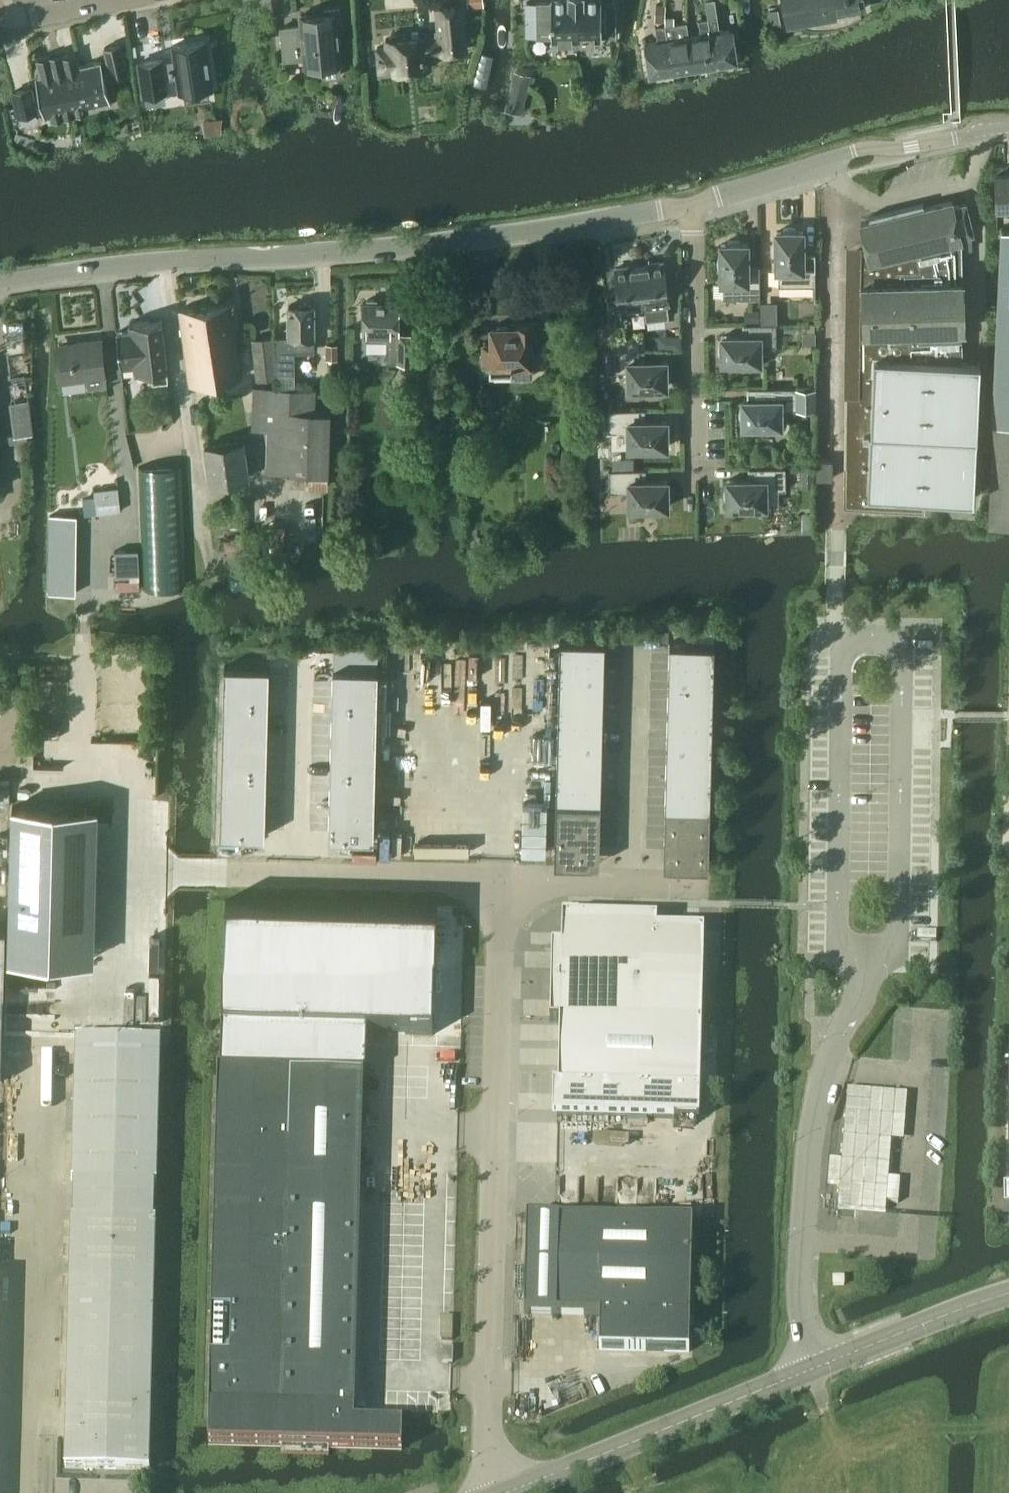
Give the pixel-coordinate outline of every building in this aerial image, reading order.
[(536,1),(537,35),(537,37),(552,36),(552,41),(558,41),(558,46),(577,45),(576,0),(551,0),(536,1)] [(577,45),(596,45),(595,40),(600,40),(600,36),(616,36),(616,0),(576,0),(577,45)] [(787,26),(816,21),(815,16),(834,13),(834,14),(863,8),(862,0),(782,0),(787,26)] [(713,1),(705,2),(707,16),(708,18),(716,16),(713,1)] [(429,51),(466,48),(462,2),(436,5),(439,36),(423,37),(422,34),(402,36),(402,33),(389,35),(390,37),(385,38),(386,46),(377,47),(380,68),(393,67),(393,70),(430,66),(429,51)] [(655,3),(654,21),(664,21),(664,18),(665,4),(655,3)] [(300,25),(281,27),(284,59),(289,59),(304,57),(305,66),(323,64),(324,76),(340,75),(339,63),(340,63),(336,23),(340,23),(339,11),(339,8),(324,10),(325,12),(300,15),(301,24),(301,25),(300,25)] [(768,9),(772,26),(781,24),(778,8),(768,9)] [(708,18),(714,61),(720,60),(721,64),(736,62),(735,58),(736,58),(732,28),(718,30),(716,16),(708,18)] [(664,21),(664,25),(671,68),(677,67),(678,71),(694,69),(688,35),(686,21),(674,23),(674,19),(664,18),(664,21)] [(707,62),(714,61),(708,18),(698,19),(700,33),(688,35),(694,69),(708,67),(707,62)] [(276,32),(276,23),(267,24),(268,32),(276,32)] [(664,70),(671,68),(664,25),(655,26),(657,40),(644,42),(649,71),(650,71),(650,76),(664,74),(664,70)] [(137,60),(142,96),(169,92),(167,78),(176,76),(178,91),(184,90),(186,103),(207,100),(206,88),(211,87),(205,41),(171,45),(173,59),(164,60),(164,56),(137,60)] [(104,47),(111,76),(127,73),(120,43),(104,47)] [(80,66),(79,65),(76,52),(63,55),(62,52),(36,58),(38,68),(40,75),(35,76),(45,118),(49,117),(50,120),(72,114),(66,88),(75,86),(71,68),(80,66)] [(66,88),(72,114),(88,110),(87,107),(110,102),(99,60),(79,65),(80,66),(71,68),(75,86),(66,88)] [(515,71),(510,89),(525,93),(530,75),(515,71)] [(12,91),(18,115),(36,111),(31,87),(12,91)] [(996,207),(1008,207),(1008,176),(996,176),(996,207)] [(952,201),(860,223),(867,252),(856,255),(865,320),(853,322),(858,388),(849,390),(849,395),(843,505),(924,509),(925,492),(974,494),(980,361),(962,361),(962,328),(964,328),(963,279),(962,279),(961,240),(960,235),(972,232),(965,203),(953,206),(952,201)] [(773,247),(773,250),(775,255),(776,255),(776,269),(778,269),(778,285),(815,285),(815,252),(814,252),(814,258),(803,258),(802,231),(795,231),(795,229),(791,228),(787,228),(783,229),(783,231),(776,231),(776,243),(774,243),(773,247)] [(988,522),(1008,522),(1008,228),(1002,228),(988,522)] [(722,282),(722,298),(759,298),(759,265),(758,265),(758,271),(747,271),(747,243),(740,244),(740,242),(736,241),(732,241),(728,242),(728,244),(720,244),(720,255),(719,255),(718,259),(718,263),(719,267),(721,267),(721,282),(722,282)] [(648,265),(639,266),(644,306),(645,306),(646,314),(669,311),(663,262),(648,264),(648,265)] [(630,266),(615,267),(618,299),(607,300),(610,324),(622,322),(620,309),(644,306),(639,266),(630,267),(630,266)] [(363,303),(363,305),(363,333),(367,333),(367,340),(388,340),(388,361),(413,361),(413,333),(398,333),(398,303),(377,303),(375,300),(367,300),(365,303),(363,303)] [(179,309),(190,383),(240,376),(233,326),(238,325),(234,301),(179,309)] [(277,360),(278,371),(295,371),(294,352),(314,351),(314,347),(315,347),(315,305),(289,306),(289,336),(276,337),(277,360)] [(758,309),(744,309),(744,322),(759,322),(758,309)] [(167,369),(161,319),(130,323),(130,331),(116,332),(121,368),(134,367),(135,373),(151,371),(152,382),(168,380),(167,369)] [(537,338),(537,321),(511,322),(511,326),(490,326),(490,344),(484,345),(484,362),(492,362),(492,366),(513,366),(513,376),(530,376),(530,338),(537,338)] [(760,362),(760,346),(776,345),(775,323),(743,323),(743,324),(748,324),(748,335),(721,335),(721,343),(720,343),(719,347),(719,351),(720,355),(721,355),(721,362),(733,362),(733,364),(737,365),(741,365),(745,363),(745,362),(760,362)] [(815,344),(816,332),(803,331),(803,344),(815,344)] [(278,376),(278,371),(277,360),(274,336),(252,339),(256,379),(278,376)] [(611,336),(611,349),(638,349),(638,337),(643,337),(643,336),(611,336)] [(81,345),(56,348),(59,380),(88,377),(89,383),(94,382),(94,386),(106,385),(101,339),(80,341),(81,345)] [(338,343),(326,343),(327,359),(338,358),(338,343)] [(650,389),(654,388),(654,387),(666,387),(666,379),(667,379),(668,375),(668,371),(667,367),(666,367),(665,360),(638,360),(638,349),(611,349),(607,349),(607,371),(627,370),(627,387),(642,387),(642,388),(646,389),(650,389)] [(815,408),(815,387),(764,387),(764,388),(769,388),(769,399),(742,399),(742,406),(740,406),(739,411),(739,414),(740,418),(742,418),(742,426),(754,426),(754,427),(758,428),(762,428),(766,427),(766,426),(780,425),(780,410),(796,409),(815,408)] [(252,429),(268,430),(266,471),(327,473),(329,412),(314,411),(315,390),(253,388),(252,429)] [(27,400),(10,403),(14,437),(27,435),(32,434),(27,400)] [(666,446),(666,439),(668,439),(669,435),(669,431),(668,427),(666,427),(666,420),(639,420),(639,409),(644,409),(644,408),(608,409),(608,430),(628,432),(628,447),(643,447),(643,448),(647,449),(651,449),(655,448),(655,447),(666,446)] [(244,440),(204,445),(209,482),(249,477),(244,440)] [(832,458),(816,458),(816,477),(831,477),(832,458)] [(143,589),(188,587),(181,465),(138,467),(143,589)] [(748,467),(748,468),(754,468),(754,479),(727,479),(727,487),(725,487),(724,491),(724,494),(725,499),(727,499),(727,506),(738,506),(738,508),(743,509),(746,509),(750,507),(750,506),(765,506),(765,504),(778,503),(778,489),(785,489),(785,467),(748,467)] [(668,499),(669,495),(669,491),(668,487),(667,487),(667,480),(639,480),(639,469),(645,469),(645,468),(608,469),(608,490),(628,492),(629,507),(643,507),(643,508),(647,510),(651,509),(655,508),(655,507),(667,507),(667,499),(668,499)] [(813,468),(799,468),(799,487),(814,487),(813,468)] [(118,498),(95,501),(96,513),(120,510),(118,498)] [(245,503),(215,503),(216,534),(223,534),(225,565),(227,585),(257,581),(252,531),(245,531),(245,503)] [(814,530),(814,513),(802,513),(802,530),(814,530)] [(76,526),(76,515),(50,515),(50,526),(76,526)] [(556,843),(556,863),(599,864),(599,844),(605,643),(562,642),(556,843)] [(664,846),(663,866),(708,866),(709,847),(714,643),(669,642),(664,846)] [(268,666),(224,665),(220,834),(264,835),(268,666)] [(378,668),(333,667),(329,837),(373,838),(378,668)] [(536,780),(535,818),(547,819),(547,780),(536,780)] [(13,805),(9,956),(93,959),(97,807),(13,805)] [(221,1025),(221,1030),(365,1034),(432,1036),(436,906),(226,900),(221,1025)] [(561,947),(552,946),(550,1022),(559,1022),(558,1086),(553,1086),(552,1117),(557,1118),(699,1121),(704,931),(657,930),(657,920),(562,918),(561,947)] [(71,1219),(69,1305),(65,1469),(149,1471),(160,1042),(76,1039),(72,1182),(74,1182),(73,1219),(71,1219)] [(209,1444),(401,1449),(402,1425),(353,1424),(363,1075),(220,1071),(209,1444)] [(829,1160),(828,1184),(839,1185),(838,1209),(886,1213),(888,1180),(892,1141),(893,1117),(905,1118),(907,1094),(895,1093),(847,1089),(841,1161),(829,1160)] [(689,1353),(693,1221),(527,1217),(524,1315),(600,1317),(599,1350),(689,1353)] [(834,1278),(834,1288),(846,1288),(846,1278),(834,1278)] [(443,1363),(452,1363),(453,1349),(443,1349),(443,1363)]
